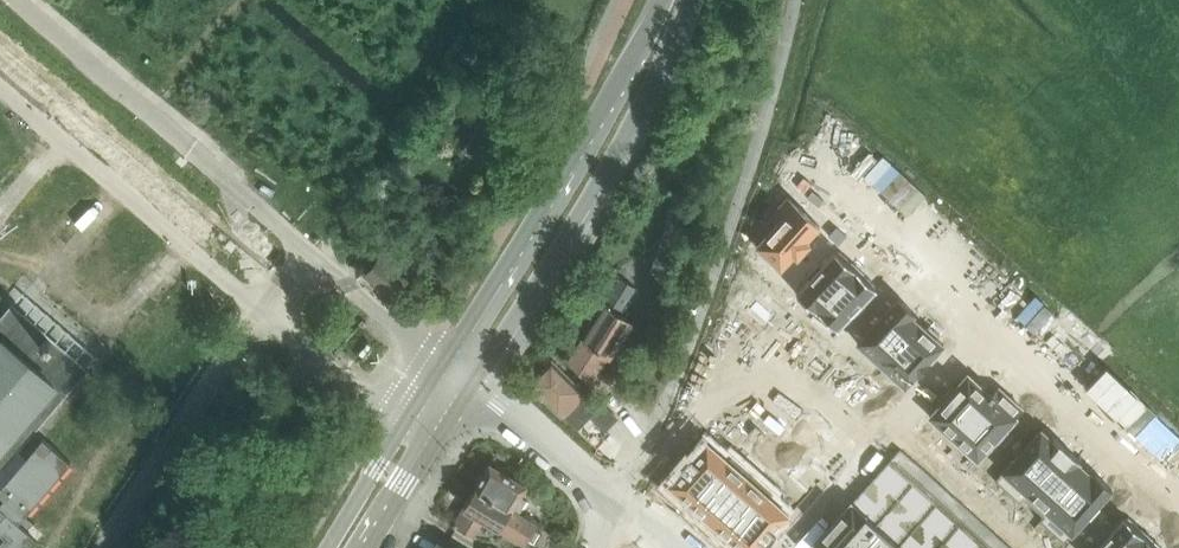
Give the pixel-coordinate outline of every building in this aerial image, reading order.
[(457,98),(473,107),(478,98),(462,89),(457,98)] [(487,161),(516,111),(494,98),(464,148),(487,161)] [(657,142),(649,139),(639,160),(647,163),(657,142)] [(778,222),(757,246),(781,269),(794,254),(798,258),(811,243),(807,240),(820,226),(788,197),(771,216),(778,222)] [(810,278),(797,293),(818,312),(856,269),(848,262),(850,260),(840,251),(838,252),(835,250),(821,265),(819,263),(808,275),(810,278)] [(856,269),(818,312),(839,331),(852,315),(855,318),(866,305),(863,303),(877,288),(875,286),(876,284),(866,275),(864,276),(856,269)] [(581,343),(568,363),(588,382),(599,371),(605,358),(609,360),(633,323),(619,315),(635,290),(621,281),(605,308),(606,309),(595,326),(592,324),(584,337),(587,339),(584,344),(581,343)] [(899,298),(858,344),(881,365),(882,366),(920,323),(913,316),(916,313),(899,298)] [(757,301),(747,312),(755,319),(765,308),(757,301)] [(5,537),(0,543),(0,547),(31,547),(38,540),(28,531),(34,524),(25,516),(71,463),(43,439),(26,459),(18,453),(88,370),(12,305),(0,318),(0,533),(5,537)] [(765,308),(755,319),(763,326),(773,315),(765,308)] [(920,323),(882,366),(906,387),(917,375),(918,376),(925,368),(931,361),(930,360),(944,345),(937,338),(940,334),(930,325),(926,328),(920,323)] [(819,356),(809,367),(817,374),(827,364),(819,356)] [(541,374),(531,384),(533,386),(564,416),(576,427),(588,415),(601,401),(598,398),(589,390),(588,391),(583,396),(551,363),(548,367),(545,366),(539,371),(541,374)] [(827,364),(817,374),(825,381),(835,371),(827,364)] [(943,402),(930,416),(954,438),(993,395),(991,394),(987,390),(987,385),(980,378),(974,379),(968,373),(956,387),(953,385),(940,399),(943,402)] [(993,395),(954,438),(978,459),(995,440),(998,442),(1009,430),(1007,428),(1023,409),(998,386),(993,392),(991,394),(993,395)] [(872,399),(883,409),(892,398),(882,389),(872,399)] [(858,392),(848,402),(856,410),(866,399),(858,392)] [(601,401),(588,415),(601,428),(614,414),(601,401)] [(752,419),(742,430),(750,437),(760,426),(752,419)] [(760,426),(750,437),(758,444),(768,433),(760,426)] [(1017,455),(995,479),(1020,502),(1024,498),(1024,497),(1068,449),(1053,436),(1052,438),(1042,428),(1025,447),(1023,446),(1015,454),(1017,455)] [(683,469),(669,485),(690,504),(729,461),(728,460),(708,442),(693,458),(692,457),(690,458),(689,458),(683,465),(683,466),(682,467),(683,469)] [(900,449),(891,459),(906,473),(915,463),(900,449)] [(1068,449),(1024,497),(1024,498),(1043,515),(1045,517),(1087,470),(1080,463),(1081,461),(1068,449)] [(792,455),(781,467),(789,474),(800,462),(792,455)] [(729,461),(690,504),(692,506),(690,509),(699,517),(702,514),(710,522),(752,475),(731,456),(728,460),(729,461)] [(852,502),(866,515),(876,524),(899,545),(903,547),(990,547),(982,541),(967,527),(952,514),(937,500),(922,486),(906,473),(891,459),(852,502)] [(800,462),(789,474),(797,481),(807,469),(800,462)] [(915,463),(906,473),(922,486),(930,476),(915,463)] [(478,477),(475,483),(477,486),(475,490),(512,512),(513,511),(519,515),(527,501),(521,497),(525,490),(527,487),(526,486),(489,465),(483,476),(478,477)] [(1043,515),(1040,520),(1065,542),(1088,516),(1090,518),(1100,508),(1098,506),(1113,489),(1096,474),(1094,476),(1087,470),(1045,517),(1043,515)] [(752,475),(710,522),(718,529),(716,532),(725,540),(728,538),(730,540),(769,497),(769,498),(773,493),(752,475)] [(930,476),(922,486),(937,500),(946,490),(930,476)] [(475,490),(454,525),(474,537),(485,518),(501,527),(499,530),(527,546),(530,541),(534,543),(540,533),(536,530),(538,527),(512,512),(475,490)] [(946,490),(937,500),(952,514),(961,504),(946,490)] [(730,540),(739,547),(760,547),(765,543),(767,544),(768,542),(769,543),(776,536),(775,535),(777,533),(775,532),(789,516),(769,498),(769,497),(730,540)] [(813,545),(817,547),(854,547),(876,524),(866,515),(852,502),(813,545)] [(961,504),(952,514),(967,527),(976,517),(961,504)] [(1095,547),(1133,547),(1145,535),(1138,529),(1137,527),(1138,525),(1128,517),(1127,518),(1124,516),(1110,531),(1108,529),(1096,541),(1099,543),(1095,547)] [(976,517),(967,527),(982,541),(991,531),(976,517)] [(854,547),(897,547),(899,545),(876,524),(854,547)] [(982,541),(990,547),(1003,547),(1006,544),(991,531),(982,541)] [(1133,547),(1163,547),(1155,541),(1153,542),(1152,541),(1145,535),(1133,547)]
